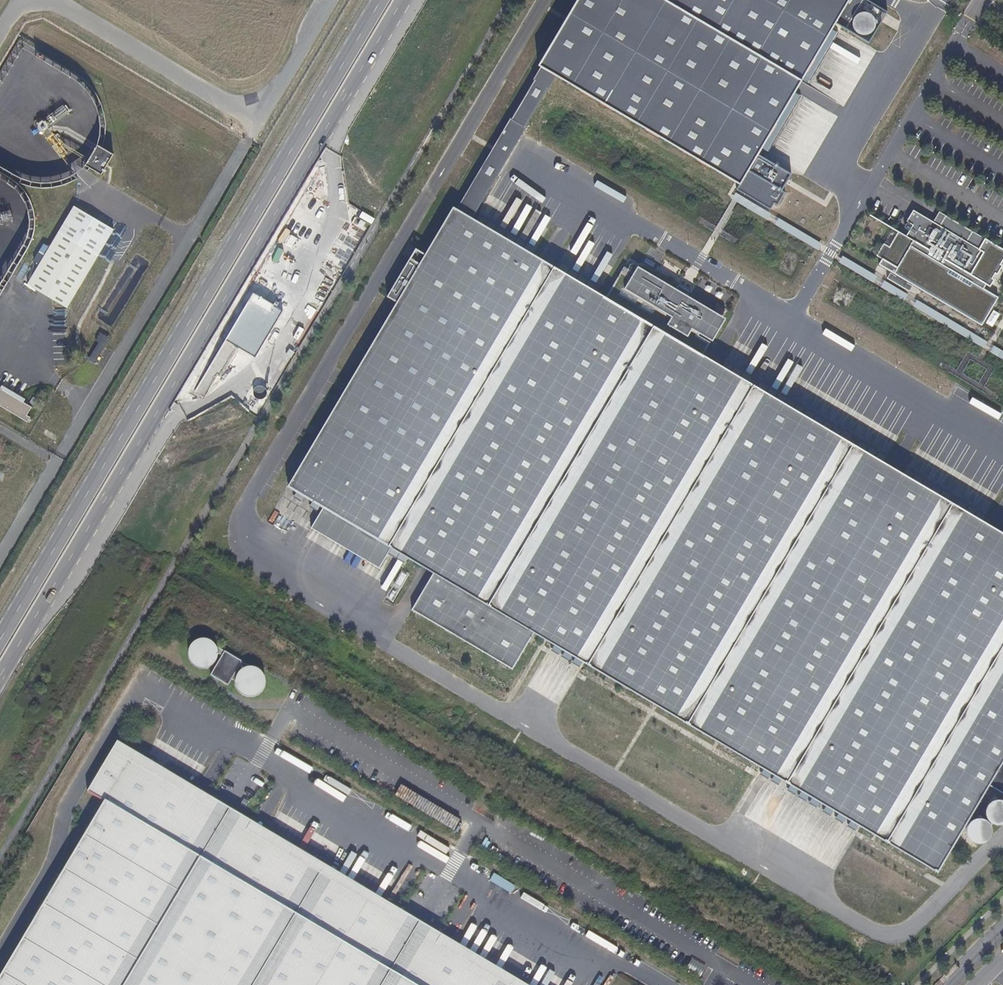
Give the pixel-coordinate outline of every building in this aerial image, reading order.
[(541,60),(788,203),(896,13),(873,0),(577,0),(541,60)] [(85,165),(101,174),(114,155),(98,145),(85,165)] [(734,194),(731,199),(817,250),(820,245),(734,194)] [(67,308),(113,230),(74,206),(27,284),(67,308)] [(701,356),(709,343),(697,336),(699,334),(711,341),(724,319),(636,267),(633,273),(623,268),(604,299),(452,210),(419,265),(409,259),(386,298),(396,304),(288,486),(434,572),(411,610),(511,670),(534,631),(937,869),(988,784),(1002,793),(1002,762),(1001,761),(1002,758),(1002,535),(701,356)] [(980,325),(997,297),(982,288),(984,284),(989,287),(993,279),(991,278),(994,274),(996,275),(1001,265),(999,264),(1002,259),(1002,260),(1002,250),(983,238),(977,249),(964,242),(971,231),(944,216),(938,226),(932,222),(912,210),(905,222),(911,225),(905,236),(897,231),(888,247),(882,244),(875,256),(880,259),(877,265),(889,272),(885,278),(908,292),(912,285),(980,325)] [(938,212),(932,222),(938,226),(944,216),(938,212)] [(983,238),(971,231),(964,242),(977,249),(983,238)] [(658,266),(664,254),(652,247),(645,259),(658,266)] [(838,262),(1002,359),(1002,353),(841,257),(838,262)] [(94,364),(110,339),(100,333),(95,341),(98,343),(88,360),(94,364)] [(0,389),(0,406),(27,422),(30,417),(27,415),(32,408),(0,389)] [(391,548),(324,507),(311,528),(379,568),(391,548)] [(401,586),(408,575),(401,571),(395,583),(401,586)] [(208,642),(203,641),(197,642),(193,645),(190,649),(188,654),(189,660),(191,664),(195,668),(201,670),(206,670),(211,668),(215,664),(217,659),(218,654),(216,649),(213,644),(208,642)] [(211,676),(228,687),(243,663),(225,653),(211,676)] [(256,670),(250,669),(245,670),(241,673),(238,677),(236,682),(237,687),(239,692),(243,696),(248,697),(253,697),(258,695),(262,692),(265,687),(265,682),(263,677),(260,672),(256,670)] [(431,942),(435,934),(392,909),(387,916),(363,902),(242,829),(247,822),(203,795),(198,803),(163,782),(110,749),(115,741),(112,740),(81,792),(98,802),(63,860),(0,966),(0,984),(503,984),(431,942)] [(998,798),(993,799),(989,801),(986,805),(985,809),(986,814),(988,818),(991,821),(996,823),(1001,823),(1002,822),(1002,799),(1002,798),(998,798)] [(498,814),(495,824),(511,830),(514,820),(498,814)] [(983,817),(978,816),(974,817),(970,820),(967,823),(966,828),(966,833),(968,837),(972,840),(976,842),(981,841),(985,840),(989,836),(991,832),(991,828),(990,823),(987,819),(983,817)] [(359,856),(347,874),(361,883),(373,864),(359,856)]
